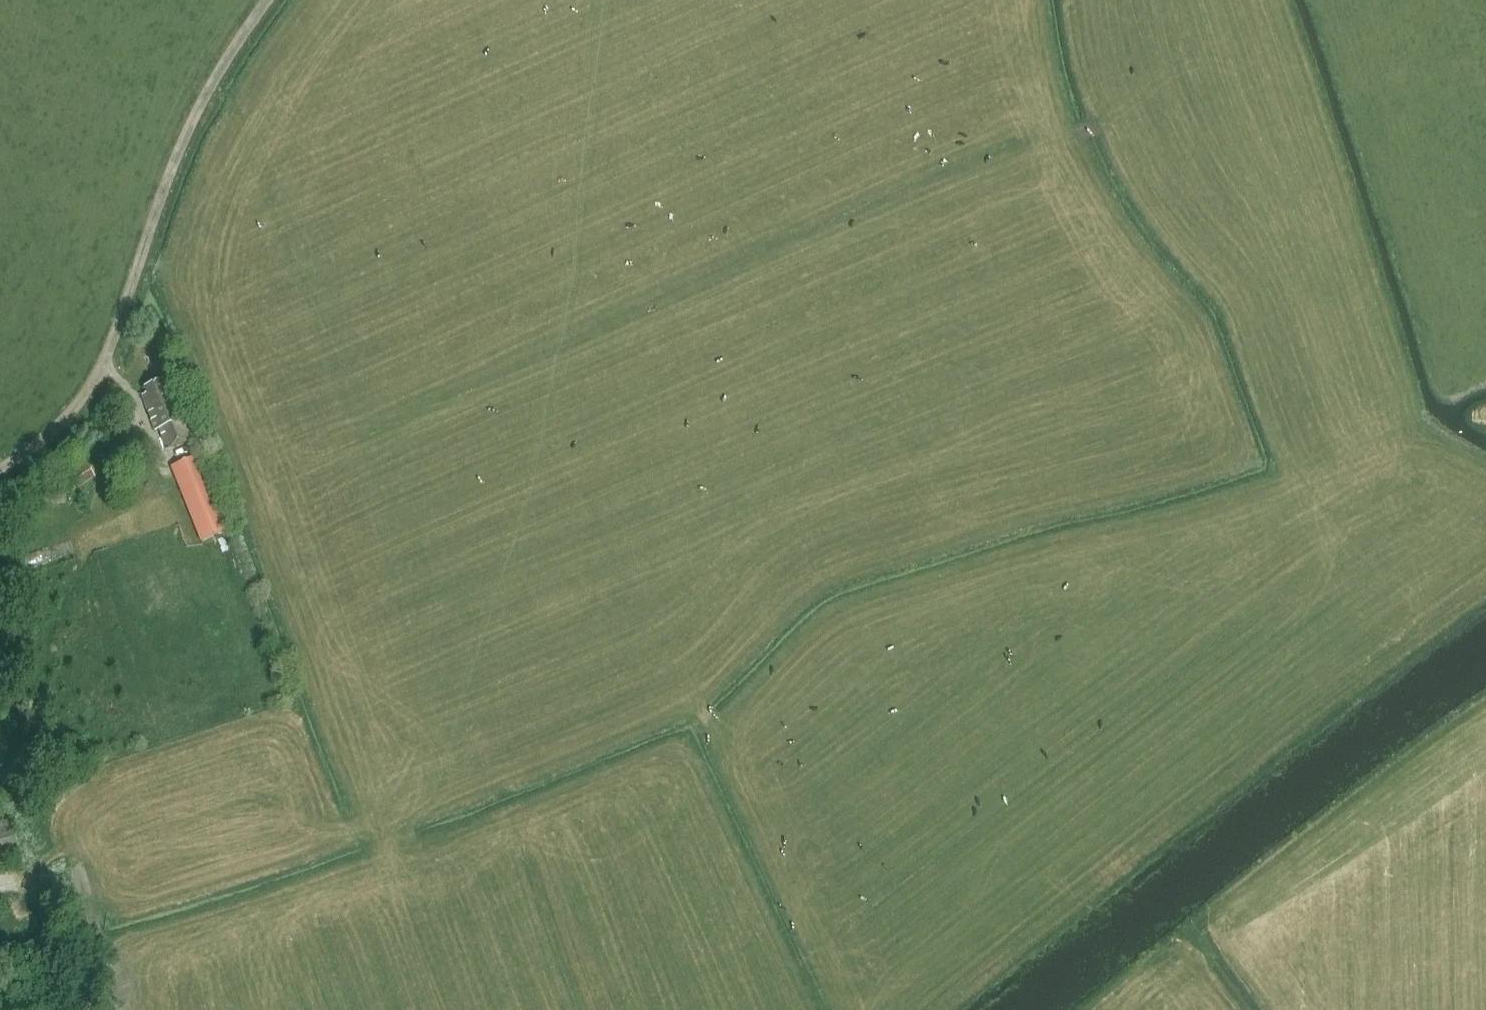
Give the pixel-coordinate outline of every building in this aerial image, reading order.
[(190,418),(184,420),(177,401),(184,399),(178,382),(166,386),(164,380),(145,385),(147,394),(142,395),(155,430),(159,429),(167,449),(182,445),(197,440),(190,418)] [(201,542),(226,532),(196,456),(171,467),(201,542)] [(74,490),(94,476),(86,464),(66,477),(74,490)] [(12,829),(0,833),(0,866),(20,861),(12,829)]
